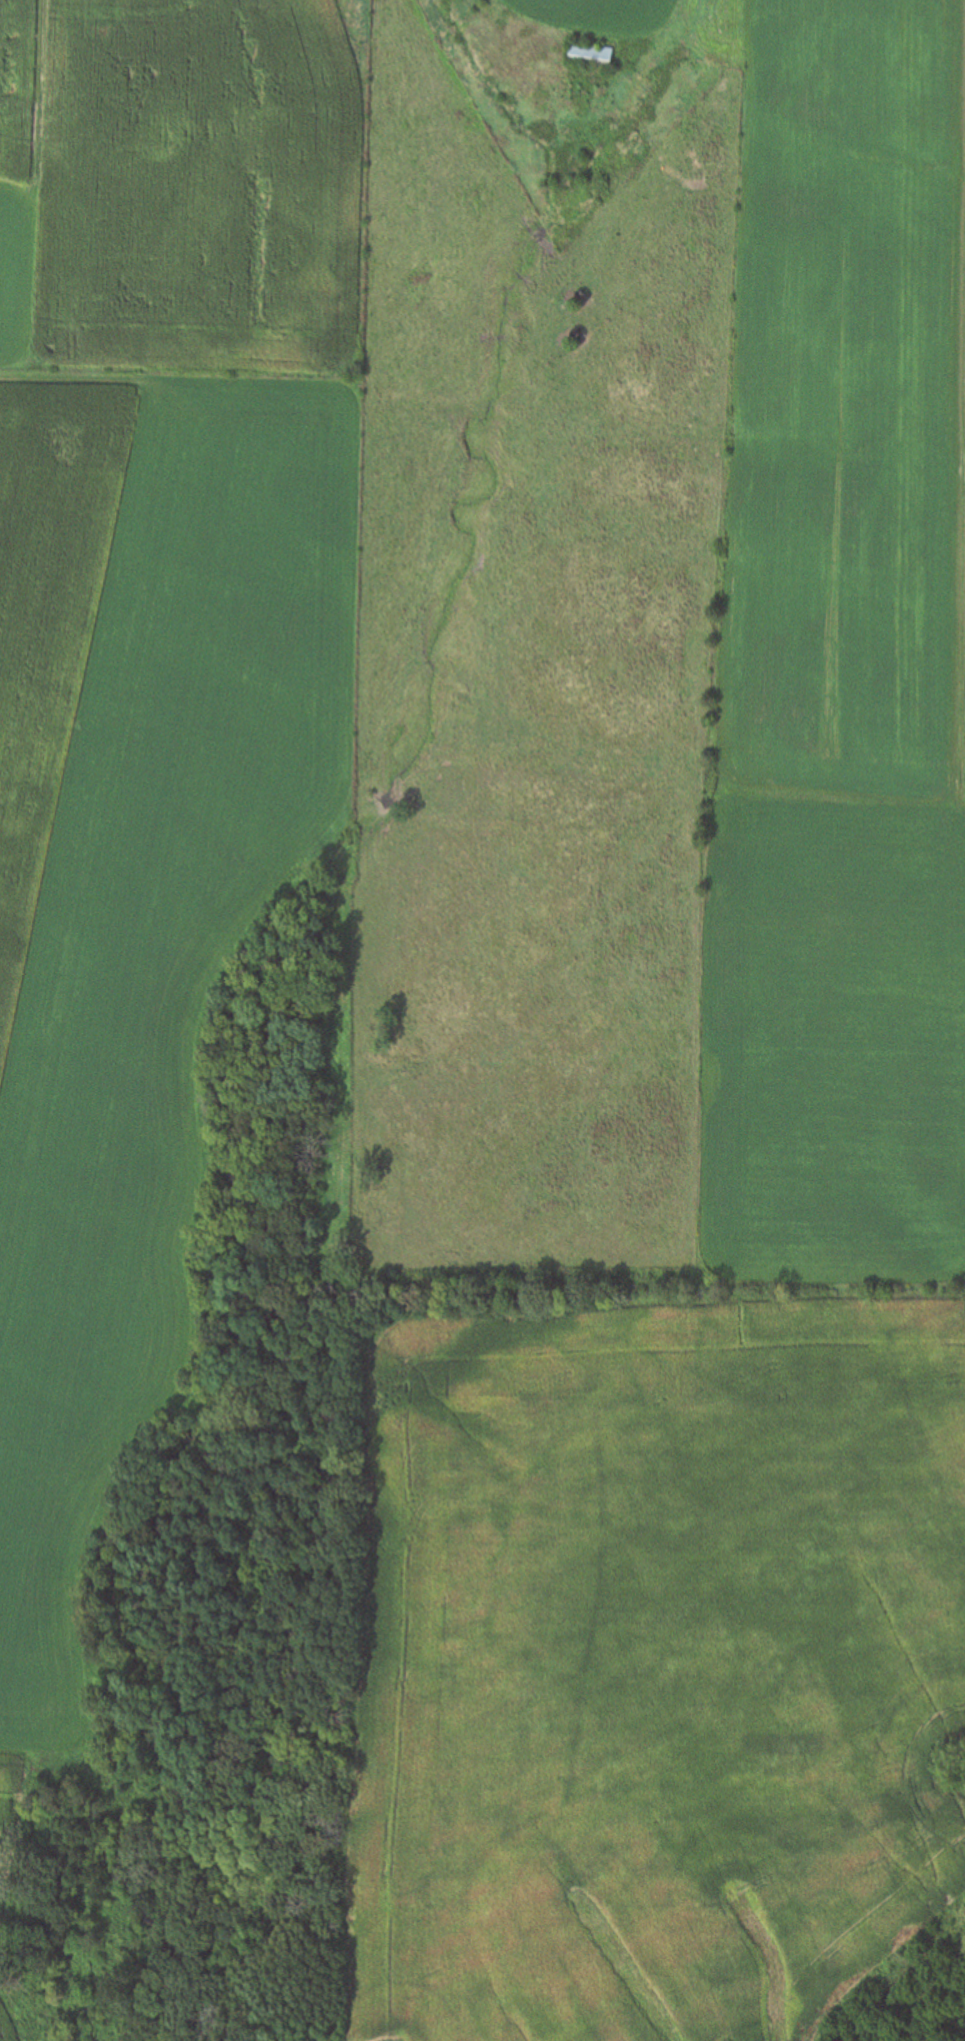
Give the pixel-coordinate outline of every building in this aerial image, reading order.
[(615,50),(573,45),(571,62),(613,67),(615,50)]
